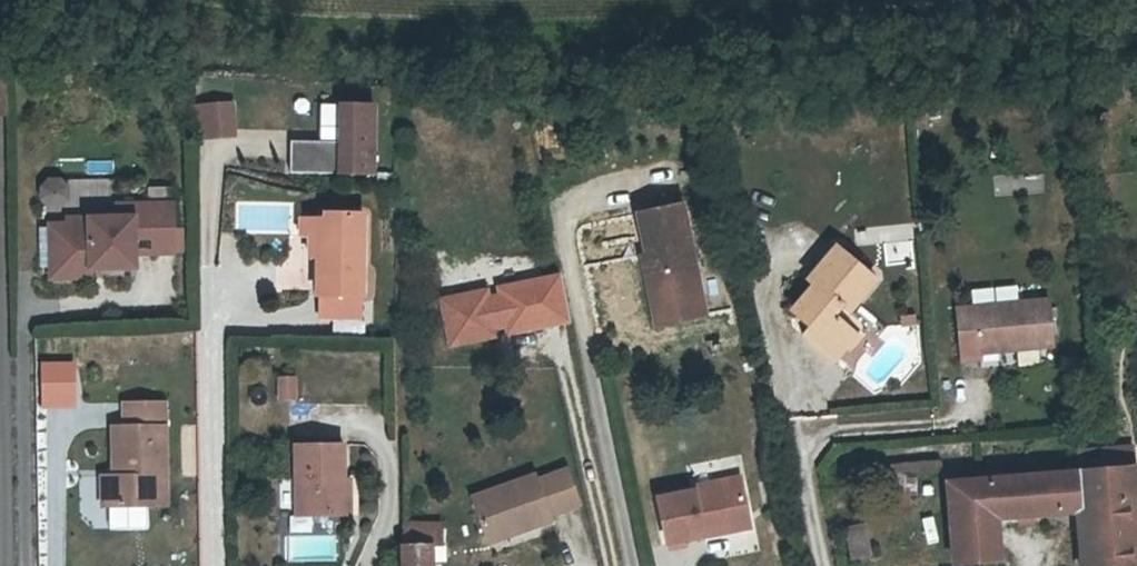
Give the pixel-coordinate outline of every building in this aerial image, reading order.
[(9,76),(0,76),(0,115),(9,115),(9,76)] [(230,121),(206,121),(206,156),(230,156),(230,121)] [(230,121),(230,156),(245,156),(244,121),(230,121)] [(347,163),(298,160),(296,192),(376,195),(379,128),(349,126),(347,163)] [(67,175),(37,177),(38,206),(69,204),(67,175)] [(50,268),(92,268),(136,267),(135,236),(151,236),(151,252),(179,253),(177,200),(117,201),(116,214),(92,214),(92,233),(69,233),(70,224),(49,224),(50,268)] [(70,214),(70,224),(69,233),(92,233),(92,214),(70,214)] [(702,305),(681,214),(636,225),(657,316),(702,305)] [(324,243),(323,280),(320,322),(358,325),(363,238),(325,236),(324,243)] [(323,280),(324,243),(315,242),(314,279),(323,280)] [(832,355),(846,341),(844,318),(829,306),(834,298),(840,303),(850,303),(873,275),(832,244),(807,276),(815,282),(793,307),(806,318),(797,330),(832,355)] [(93,278),(92,268),(50,268),(50,278),(93,278)] [(489,288),(438,298),(448,348),(496,338),(495,331),(506,329),(507,336),(569,323),(559,274),(497,286),(498,294),(490,296),(489,288)] [(1052,346),(1049,300),(957,307),(962,359),(982,358),(982,353),(1052,346)] [(707,324),(702,305),(657,316),(652,317),(656,336),(707,324)] [(861,332),(844,318),(846,341),(852,344),(861,332)] [(36,359),(36,405),(75,405),(75,359),(36,359)] [(274,373),(274,399),(296,399),(296,373),(274,373)] [(116,449),(115,498),(103,499),(103,530),(170,528),(169,429),(127,429),(127,452),(116,449)] [(530,475),(472,496),(485,536),(509,527),(512,534),(546,522),(544,516),(577,504),(565,469),(532,481),(530,475)] [(1105,565),(1136,565),(1135,549),(1133,521),(1129,469),(1097,471),(1100,504),(1105,565)] [(1100,504),(1097,471),(1068,472),(1072,505),(1100,504)] [(1100,504),(1072,505),(1068,472),(948,478),(951,520),(993,520),(1071,517),(1077,565),(1105,565),(1100,504)] [(339,545),(340,474),(296,474),(296,545),(339,545)] [(751,523),(743,480),(660,497),(668,544),(704,538),(702,532),(751,523)] [(995,562),(993,520),(951,520),(954,564),(995,562)] [(439,547),(450,548),(449,521),(401,521),(401,547),(439,547)] [(863,521),(840,524),(846,558),(868,554),(863,521)] [(401,547),(401,565),(440,565),(440,564),(439,547),(401,547)] [(452,548),(450,548),(439,547),(440,564),(453,564),(452,548)]
